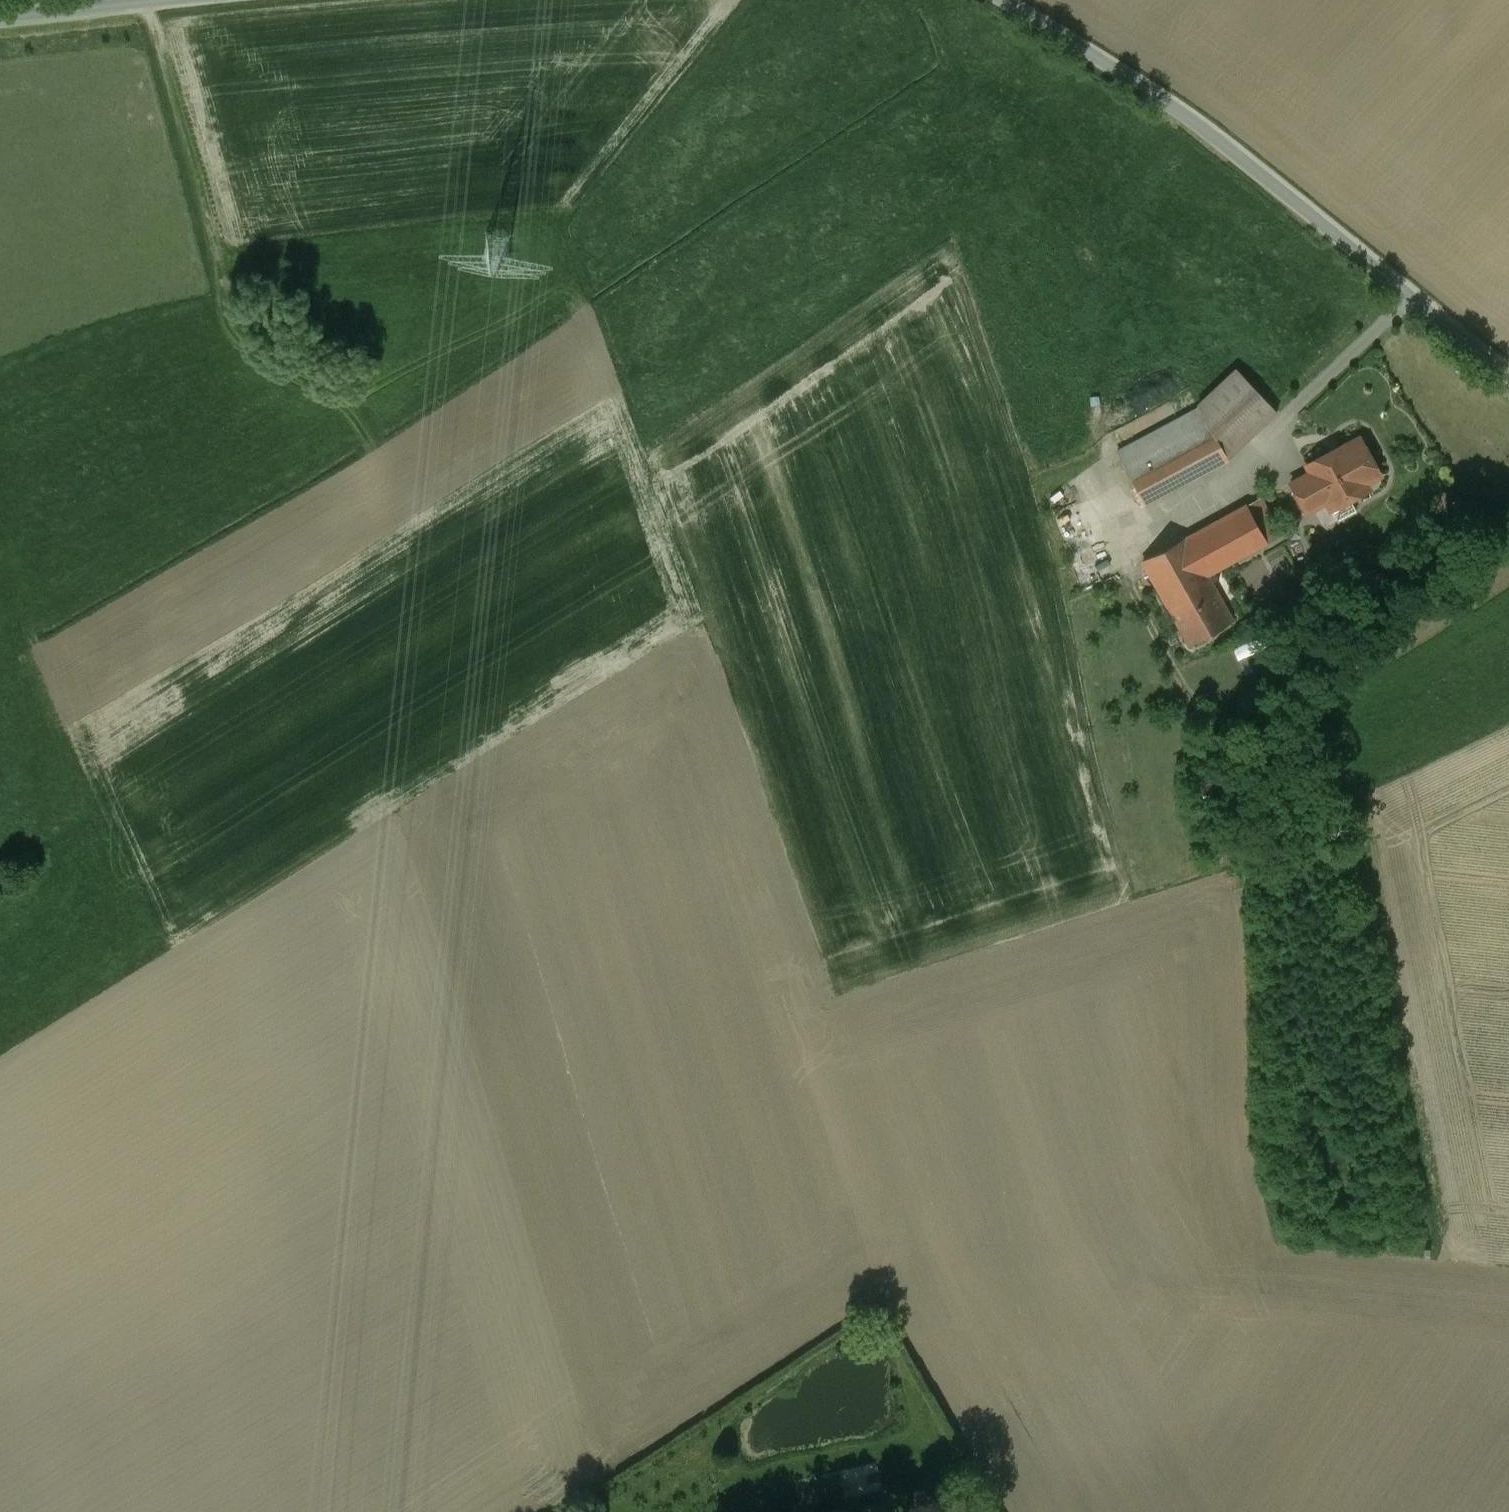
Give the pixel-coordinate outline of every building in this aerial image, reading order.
[(1234,367),(1197,403),(1196,409),(1224,460),(1275,411),(1271,406),(1234,367)] [(1196,409),(1113,455),(1142,507),(1225,461),(1224,460),(1196,409)] [(1344,445),(1307,465),(1311,472),(1326,500),(1327,501),(1344,492),(1349,501),(1369,490),(1365,484),(1381,475),(1360,438),(1345,447),(1344,445)] [(1311,472),(1291,483),(1306,511),(1326,500),(1311,472)] [(1256,501),(1138,564),(1183,648),(1224,627),(1203,588),(1211,582),(1207,576),(1276,539),(1256,501)]
